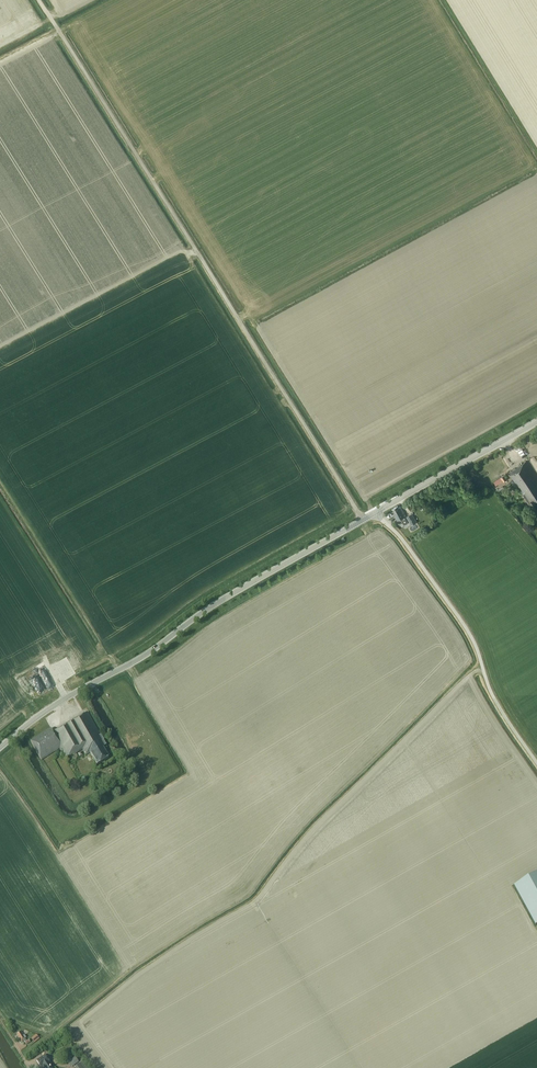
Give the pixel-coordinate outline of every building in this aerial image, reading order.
[(515,481),(523,494),(530,504),(532,502),(536,509),(536,477),(526,461),(509,472),(515,481)] [(399,508),(398,506),(392,509),(396,515),(394,515),(397,521),(402,518),(405,524),(408,522),(405,516),(406,516),(401,506),(399,508)] [(406,517),(411,525),(417,522),(412,513),(406,517)] [(104,740),(88,712),(54,732),(51,728),(31,741),(41,760),(60,748),(66,759),(83,749),(86,755),(90,753),(98,765),(109,758),(103,747),(106,745),(103,740),(104,740)] [(536,925),(536,873),(514,886),(536,925)] [(17,1034),(22,1042),(27,1039),(22,1031),(17,1034)] [(40,1039),(36,1035),(31,1039),(34,1043),(40,1039)] [(50,1062),(45,1055),(37,1060),(41,1067),(42,1066),(43,1067),(53,1067),(50,1062)] [(77,1057),(76,1058),(75,1057),(67,1063),(71,1067),(79,1062),(78,1061),(79,1060),(77,1057)]
